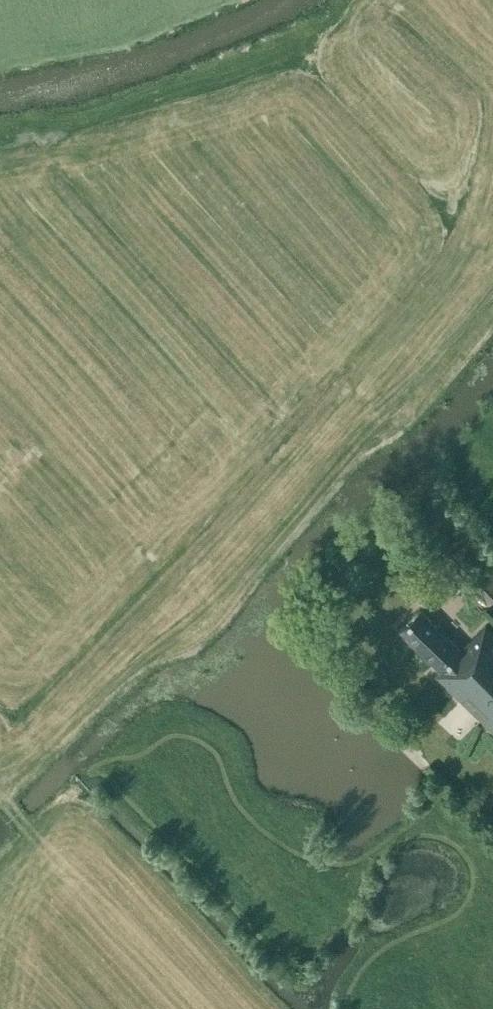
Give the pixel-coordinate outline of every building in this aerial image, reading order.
[(420,610),(399,631),(440,671),(437,674),(492,728),(492,625),(489,621),(461,650),(420,610)]
